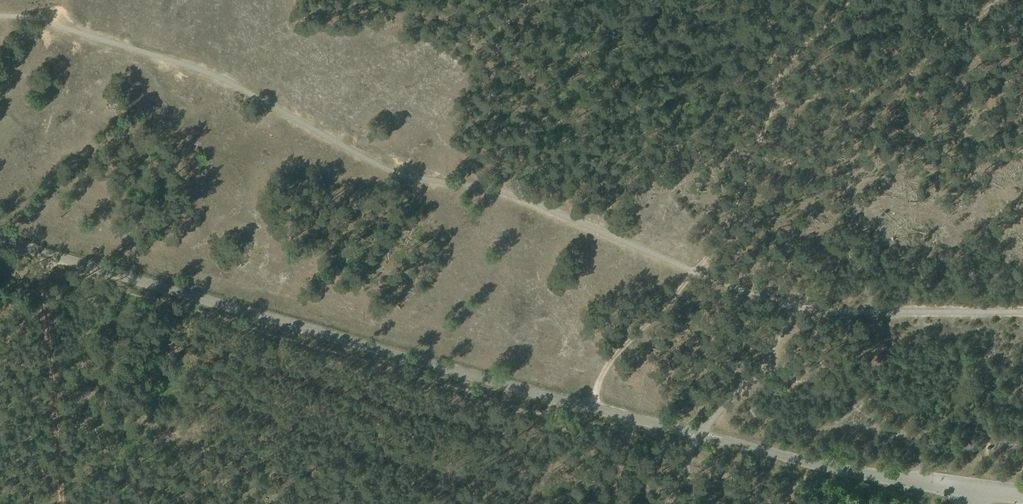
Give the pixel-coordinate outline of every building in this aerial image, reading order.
[(142,66),(141,70),(151,74),(152,70),(142,66)]
